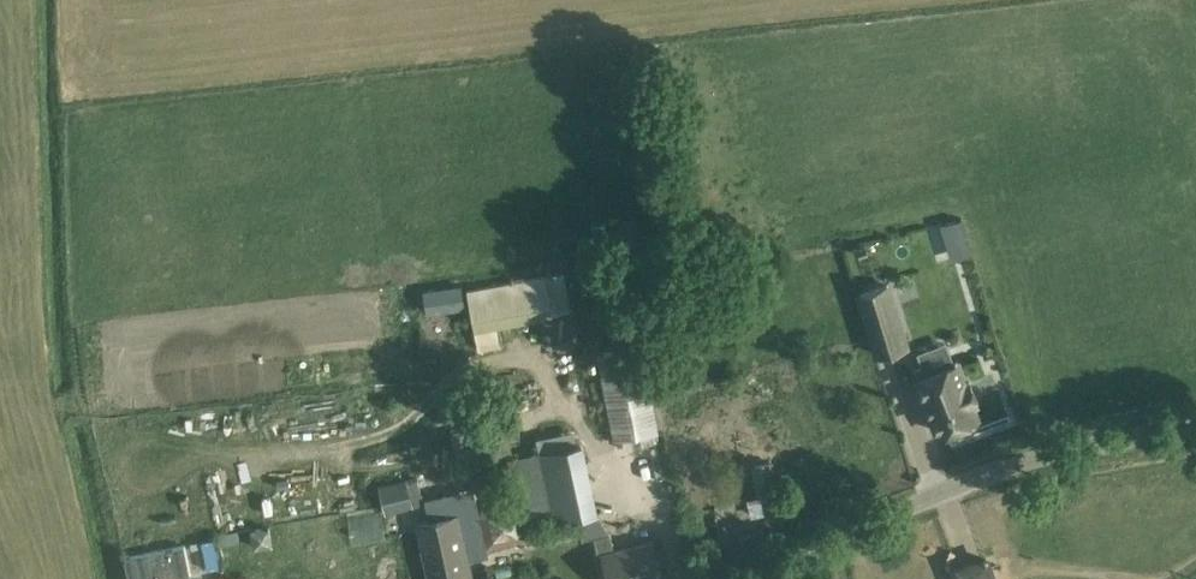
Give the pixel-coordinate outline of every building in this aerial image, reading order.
[(564,272),(467,289),(479,351),(501,347),(497,325),(571,312),(564,272)] [(459,283),(423,288),(426,307),(462,302),(459,283)] [(887,285),(860,294),(878,355),(906,347),(887,285)] [(644,344),(600,352),(616,438),(643,433),(644,443),(661,440),(644,344)] [(917,374),(938,427),(976,413),(971,399),(976,397),(969,379),(963,381),(955,360),(917,374)] [(769,450),(766,433),(732,436),(734,453),(769,450)] [(521,502),(479,510),(487,550),(529,541),(526,526),(576,516),(597,511),(598,511),(583,441),(512,456),(521,502)] [(777,492),(771,460),(750,464),(756,496),(777,492)] [(416,477),(381,486),(387,513),(423,504),(416,477)] [(458,515),(418,524),(430,578),(472,578),(458,515)] [(594,535),(599,556),(603,555),(609,578),(661,578),(652,541),(615,549),(611,531),(594,535)] [(125,558),(130,578),(169,578),(191,574),(185,546),(125,558)] [(956,578),(994,578),(984,549),(950,561),(956,578)] [(196,570),(198,578),(223,578),(219,564),(196,570)]
